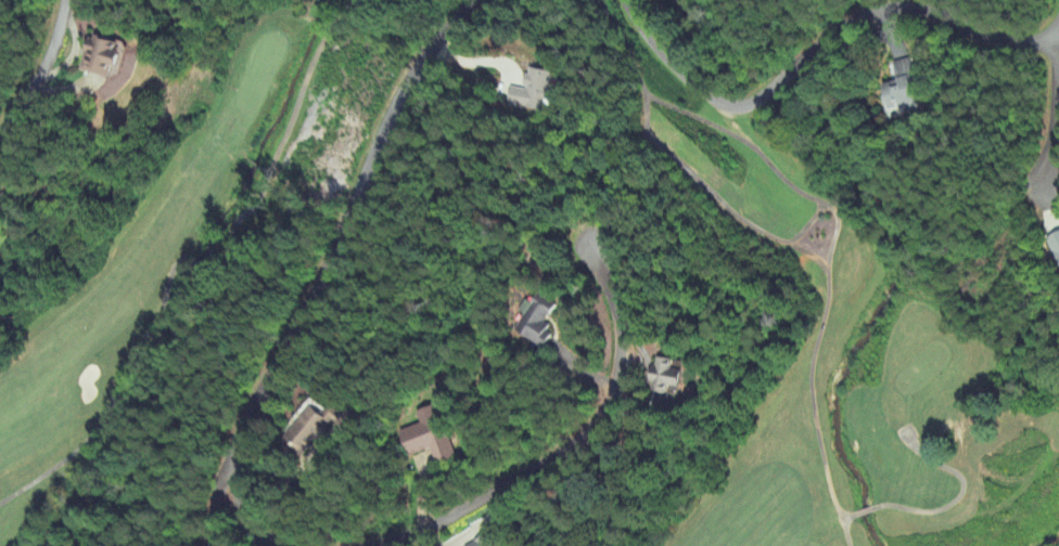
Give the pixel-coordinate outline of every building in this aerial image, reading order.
[(84,72),(114,81),(118,68),(124,70),(131,46),(94,36),(84,72)] [(900,82),(884,87),(888,98),(884,99),(889,116),(923,105),(909,60),(895,65),(900,82)] [(551,74),(530,69),(525,91),(512,89),(508,106),(544,113),(551,74)] [(546,351),(558,332),(548,326),(560,307),(543,295),(535,307),(532,304),(527,312),(530,314),(518,332),(546,351)] [(676,361),(656,359),(651,398),(670,400),(672,389),(683,390),(685,372),(674,371),(676,361)] [(311,458),(334,423),(350,434),(360,418),(346,409),(342,415),(331,408),(325,417),(310,407),(287,442),(311,458)] [(406,432),(413,458),(437,451),(441,467),(460,462),(444,407),(422,414),(425,427),(406,432)]
